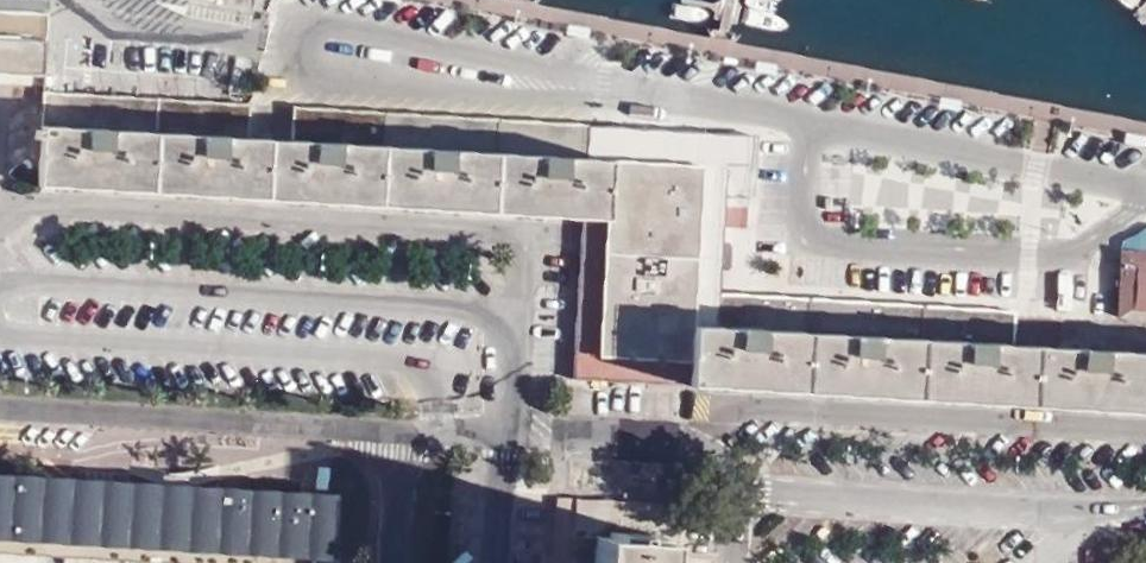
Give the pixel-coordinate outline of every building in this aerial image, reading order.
[(42,11),(43,0),(0,0),(0,8),(42,11)] [(42,11),(0,8),(0,73),(39,75),(42,11)] [(445,209),(534,215),(578,218),(597,220),(603,128),(290,107),(287,140),(243,137),(245,105),(39,92),(33,182),(445,209)] [(597,220),(578,218),(567,383),(685,389),(689,322),(711,323),(713,296),(718,229),(742,230),(747,137),(603,128),(597,220)] [(1124,263),(1124,256),(1145,257),(1145,252),(1119,251),(1118,264),(1124,263)] [(1145,311),(1145,257),(1124,256),(1124,263),(1118,264),(1115,316),(1135,317),(1135,311),(1145,311)] [(685,389),(709,391),(757,394),(1145,415),(1145,357),(1009,350),(1010,313),(713,296),(711,323),(689,322),(685,389)] [(338,497),(67,481),(66,486),(0,482),(0,562),(45,562),(46,556),(63,557),(63,562),(333,562),(338,497)] [(660,544),(672,544),(673,507),(550,501),(546,562),(659,562),(660,544)]
